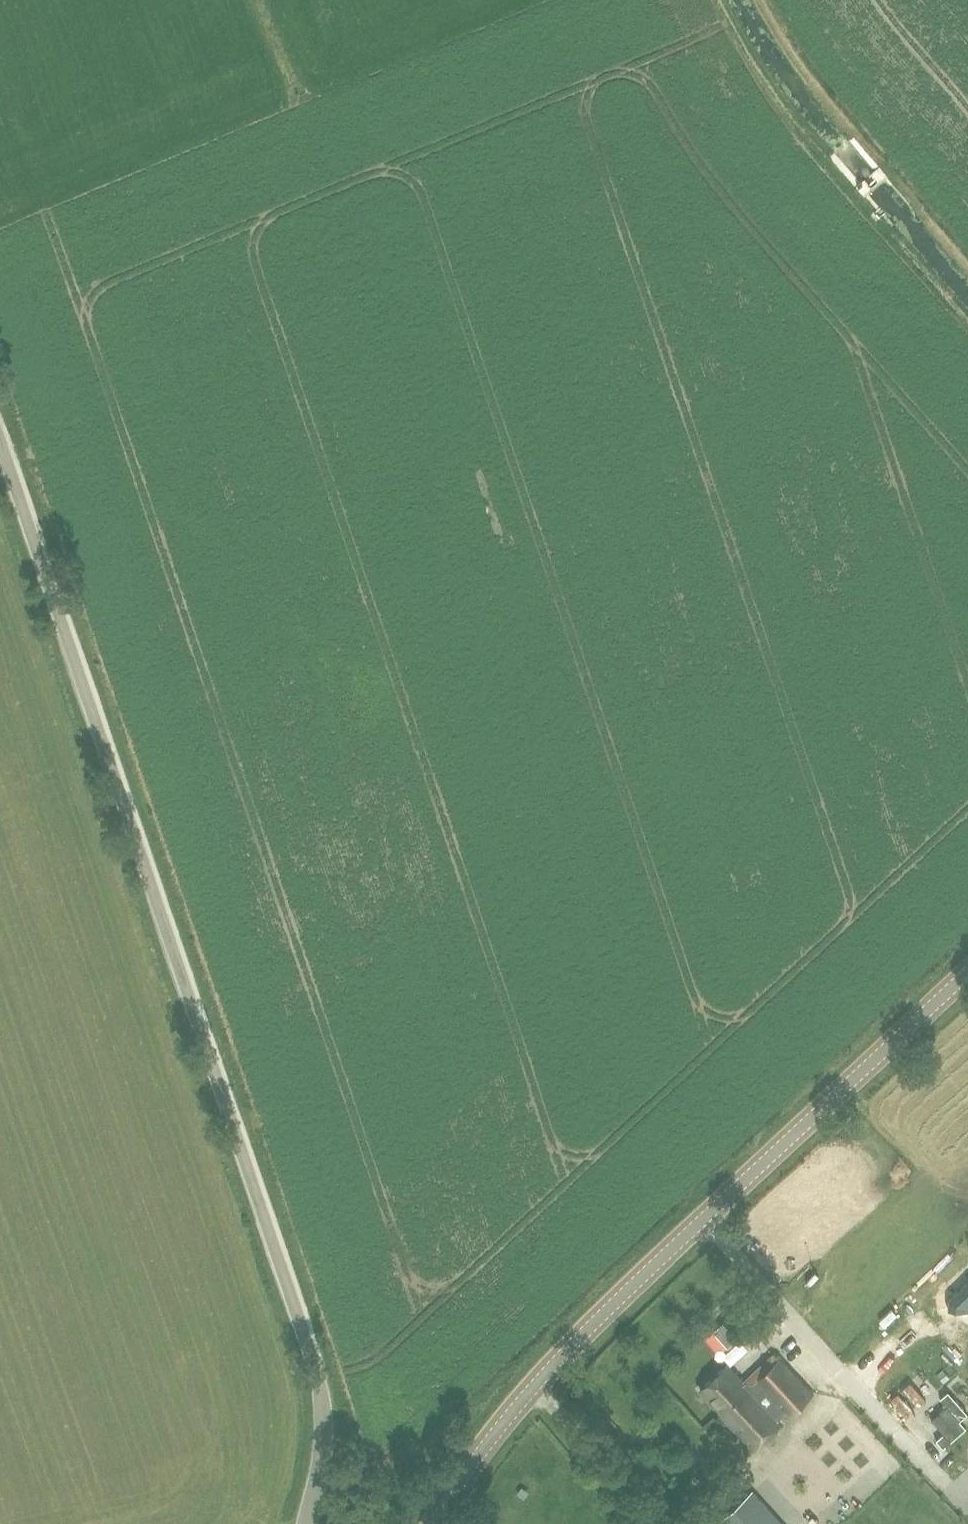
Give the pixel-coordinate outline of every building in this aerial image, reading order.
[(880,1256),(892,1244),(884,1236),(872,1249),(880,1256)] [(967,1305),(967,1261),(938,1302),(945,1347),(967,1343),(967,1327),(965,1309),(967,1305)] [(754,1447),(781,1422),(728,1365),(702,1389),(723,1411),(721,1413),(754,1447)] [(943,1407),(914,1439),(930,1454),(932,1452),(967,1486),(967,1430),(943,1407)] [(753,1491),(744,1499),(748,1503),(729,1519),(726,1515),(717,1523),(783,1523),(753,1491)]
